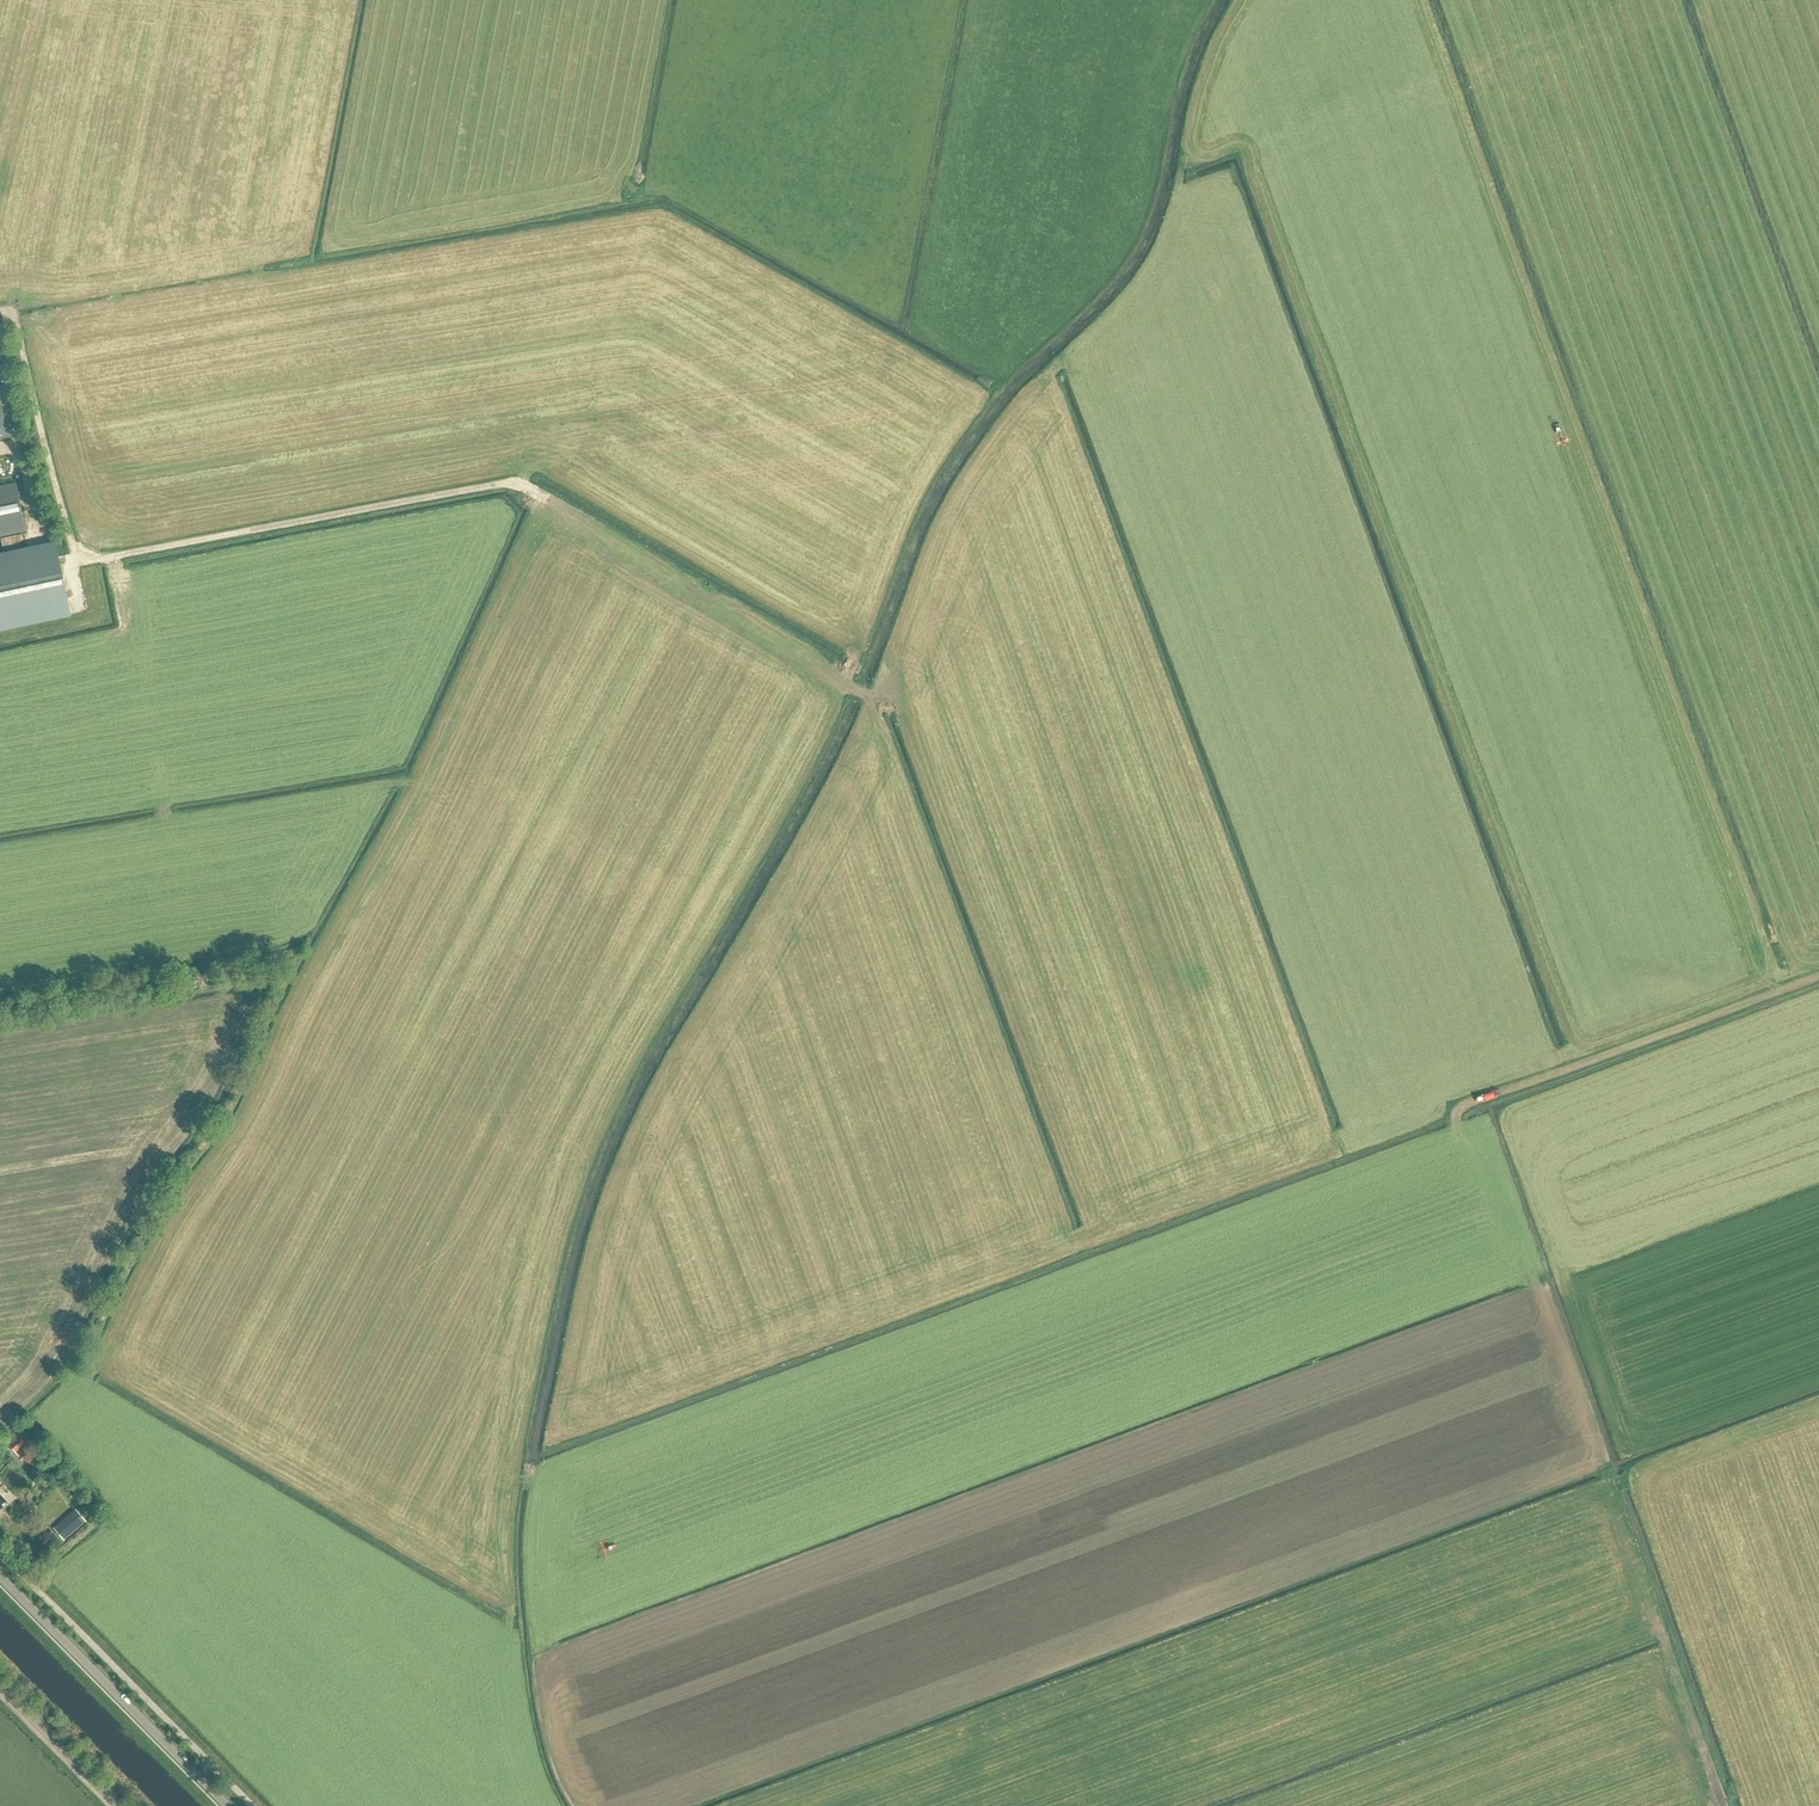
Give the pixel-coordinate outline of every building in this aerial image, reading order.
[(0,487),(0,536),(26,531),(16,484),(0,487)] [(70,614),(55,544),(0,556),(0,629),(70,614)] [(7,1443),(20,1456),(33,1444),(20,1430),(7,1443)] [(53,1528),(64,1540),(86,1521),(75,1509),(53,1528)]
